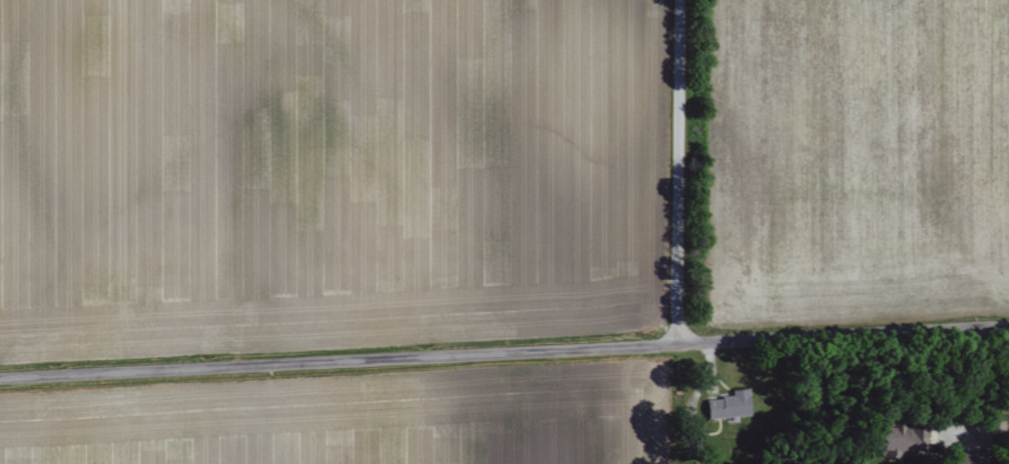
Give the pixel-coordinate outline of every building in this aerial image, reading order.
[(874,427),(873,458),(919,458),(919,453),(926,453),(926,425),(908,424),(908,427),(874,427)] [(950,454),(951,463),(981,463),(981,453),(950,454)]
